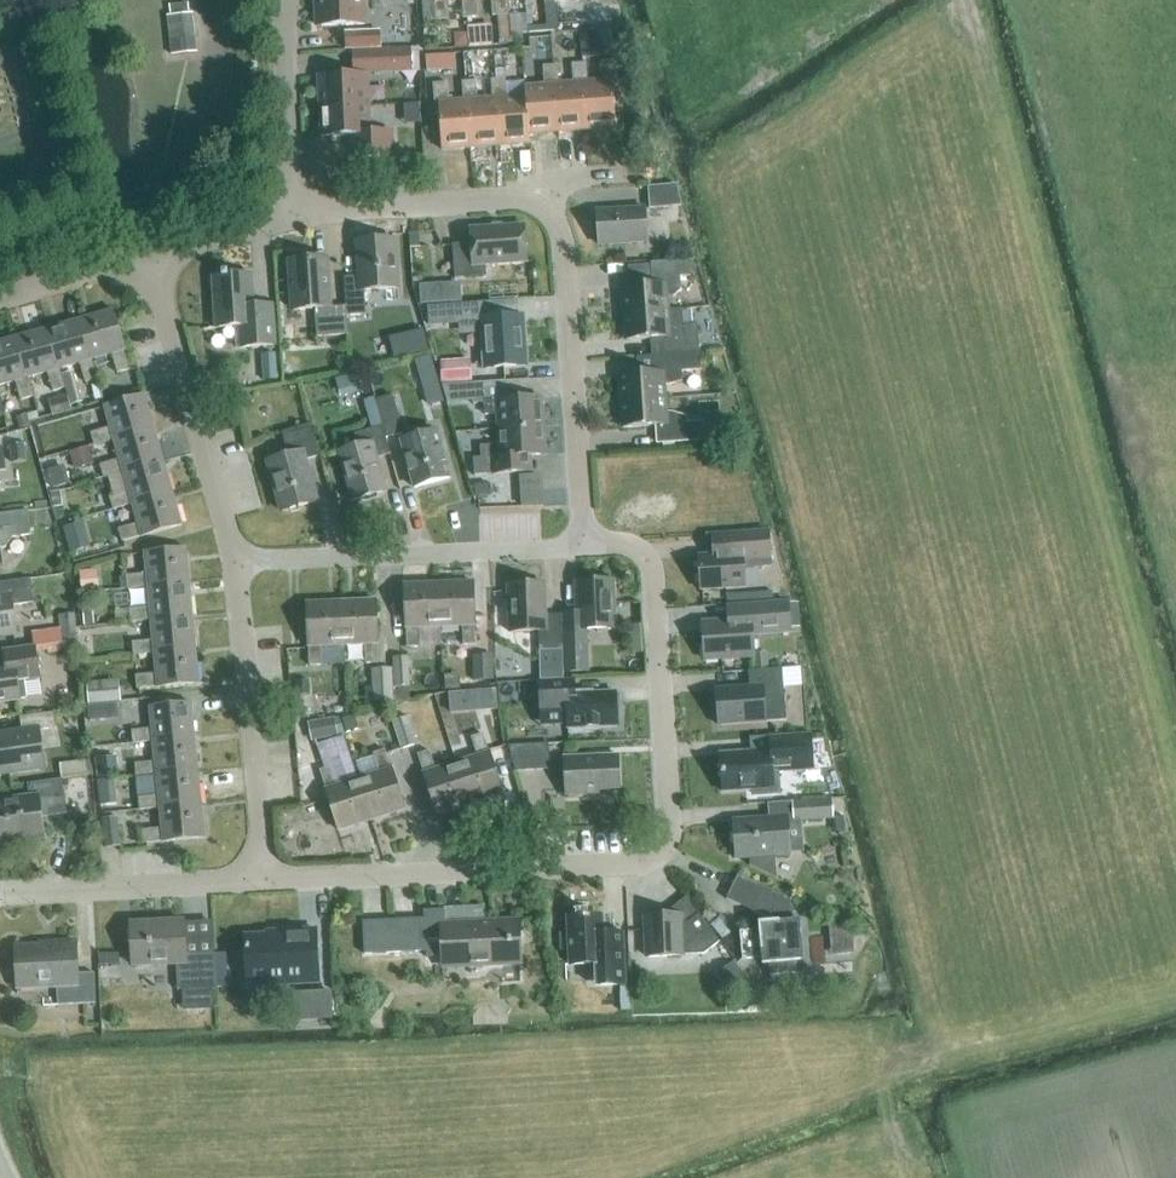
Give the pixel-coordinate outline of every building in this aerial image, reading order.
[(364,0),(316,0),(317,26),(365,24),(364,0)] [(423,1),(424,21),(450,19),(448,0),(430,0),(423,1)] [(464,18),(478,17),(477,0),(463,0),(464,18)] [(493,16),(507,15),(506,0),(492,0),(493,16)] [(557,31),(555,2),(545,2),(547,31),(557,31)] [(608,4),(589,5),(590,28),(609,27),(608,4)] [(199,56),(193,13),(167,16),(173,59),(199,56)] [(512,15),(499,16),(501,40),(513,39),(512,15)] [(471,47),(495,45),(494,24),(469,26),(470,38),(471,47)] [(628,50),(621,26),(601,32),(581,33),(583,57),(608,55),(615,53),(628,50)] [(377,49),(377,35),(343,37),(344,50),(377,49)] [(411,73),(421,73),(421,59),(420,48),(411,48),(411,73)] [(388,66),(387,49),(377,49),(344,50),(345,68),(388,66)] [(588,130),(617,127),(613,82),(613,81),(635,79),(628,50),(615,53),(616,61),(602,62),(603,81),(588,82),(584,83),(588,130)] [(474,52),(464,52),(466,75),(476,74),(474,52)] [(443,70),(442,55),(426,56),(427,71),(443,70)] [(584,83),(588,82),(587,63),(572,64),(574,83),(559,85),(555,85),(558,132),(588,130),(584,83)] [(555,85),(559,85),(558,65),(544,66),(545,86),(525,87),(526,97),(529,134),(530,134),(558,132),(555,85)] [(319,77),(321,107),(369,105),(367,75),(319,77)] [(526,97),(507,98),(506,79),(492,80),(493,99),(497,99),(501,146),(531,143),(530,134),(529,134),(526,97)] [(497,99),(493,99),(478,100),(477,81),(463,82),(464,101),(468,101),(472,148),(501,146),(497,99)] [(468,101),(464,101),(449,102),(448,83),(434,84),(435,105),(439,104),(442,150),(472,148),(468,101)] [(408,104),(410,122),(422,121),(421,103),(408,104)] [(370,134),(369,105),(321,107),(322,137),(352,135),(353,158),(394,156),(393,133),(370,134)] [(682,205),(677,185),(649,187),(651,208),(682,205)] [(600,245),(648,242),(645,208),(597,211),(600,245)] [(487,265),(527,262),(524,226),(471,229),(472,243),(453,245),(455,279),(487,277),(487,265)] [(410,232),(410,246),(420,246),(419,232),(410,232)] [(398,288),(395,240),(356,241),(359,275),(346,275),(348,304),(349,314),(366,313),(365,289),(398,288)] [(326,306),(323,259),(291,261),(294,310),(315,308),(318,335),(351,332),(349,314),(348,304),(326,306)] [(652,280),(691,277),(690,260),(651,263),(652,280)] [(243,347),(277,345),(275,319),(256,320),(253,274),(215,276),(218,327),(242,326),(243,347)] [(623,288),(625,314),(668,311),(666,284),(623,288)] [(433,304),(432,285),(420,285),(421,305),(433,304)] [(487,368),(525,366),(522,317),(495,319),(494,303),(458,306),(459,322),(483,320),(487,368)] [(445,320),(444,305),(425,306),(426,320),(445,320)] [(117,310),(82,319),(93,360),(113,354),(119,374),(133,370),(117,310)] [(669,326),(668,311),(625,314),(627,341),(660,339),(661,356),(700,353),(698,324),(669,326)] [(93,360),(82,319),(50,328),(61,369),(81,363),(86,383),(99,380),(93,360)] [(61,369),(50,328),(17,337),(28,378),(49,372),(54,392),(66,388),(61,369)] [(28,378),(17,337),(0,342),(0,386),(17,382),(22,401),(34,398),(28,378)] [(278,380),(276,353),(265,354),(266,381),(278,380)] [(435,367),(431,355),(415,360),(418,372),(435,367)] [(456,360),(441,361),(443,382),(457,381),(456,360)] [(83,401),(75,370),(62,374),(66,388),(71,405),(83,401)] [(620,375),(621,402),(664,399),(663,372),(620,375)] [(542,398),(507,401),(506,381),(472,384),(473,404),(485,403),(486,415),(498,414),(499,430),(544,427),(542,398)] [(403,434),(392,394),(375,399),(386,439),(403,434)] [(72,410),(67,396),(49,402),(53,416),(65,412),(72,410)] [(96,445),(115,440),(156,428),(147,396),(107,406),(113,428),(93,433),(96,445)] [(386,439),(375,399),(374,397),(365,399),(373,428),(358,433),(361,446),(342,451),(355,500),(387,491),(379,459),(390,455),(386,439)] [(665,408),(664,399),(621,402),(623,429),(657,426),(658,444),(704,440),(703,423),(687,424),(686,418),(671,408),(665,408)] [(432,412),(444,410),(442,400),(430,402),(432,412)] [(20,426),(29,423),(27,416),(18,418),(20,426)] [(307,459),(311,458),(322,455),(314,424),(286,432),(292,456),(283,458),(270,461),(283,509),(319,499),(307,459)] [(546,455),(544,427),(499,430),(500,445),(494,445),(482,458),(474,459),(475,476),(522,473),(521,457),(546,455)] [(164,460),(156,428),(115,440),(120,458),(101,464),(105,477),(124,472),(164,460)] [(450,478),(437,431),(401,441),(415,488),(450,478)] [(25,462),(23,445),(11,446),(13,463),(25,462)] [(71,451),(76,466),(94,461),(89,446),(71,451)] [(174,492),(164,460),(124,472),(130,492),(111,497),(115,509),(134,504),(174,492)] [(49,470),(55,489),(66,485),(61,467),(49,470)] [(520,479),(521,493),(544,492),(543,478),(520,479)] [(476,496),(479,496),(490,495),(489,484),(475,485),(476,496)] [(64,506),(62,491),(56,491),(52,492),(54,507),(64,506)] [(183,525),(174,492),(134,504),(140,523),(120,529),(124,542),(183,525)] [(16,533),(31,531),(28,510),(0,514),(0,535),(16,533)] [(71,543),(73,551),(90,546),(82,523),(66,528),(71,543)] [(745,588),(744,560),(770,558),(768,532),(731,534),(733,554),(699,557),(701,590),(745,588)] [(128,589),(149,587),(191,582),(188,548),(145,552),(147,574),(127,576),(128,589)] [(97,572),(80,574),(82,593),(99,591),(97,572)] [(13,605),(34,603),(31,579),(0,583),(0,636),(17,634),(13,605)] [(475,581),(441,582),(442,621),(464,620),(465,644),(477,644),(475,581)] [(194,616),(191,582),(149,587),(151,606),(130,608),(131,622),(152,620),(194,616)] [(442,621),(441,582),(406,583),(408,646),(420,646),(419,622),(442,621)] [(580,630),(613,628),(611,582),(578,584),(580,630)] [(539,650),(563,649),(562,615),(546,615),(545,585),(508,586),(510,632),(539,631),(539,650)] [(377,600),(342,601),(343,639),(365,638),(366,663),(379,662),(377,600)] [(343,639),(342,601),(307,602),(309,664),(322,664),(321,640),(343,639)] [(793,633),(791,602),(749,605),(750,621),(703,624),(705,659),(754,656),(752,636),(793,633)] [(84,607),(85,625),(94,624),(93,606),(84,607)] [(76,639),(75,614),(60,615),(61,639),(76,639)] [(197,649),(194,616),(152,620),(153,641),(133,643),(135,655),(155,653),(197,649)] [(57,628),(43,630),(44,642),(59,640),(57,628)] [(567,672),(586,672),(585,636),(565,636),(567,672)] [(71,651),(69,641),(46,645),(47,655),(71,651)] [(40,679),(34,646),(5,651),(7,666),(0,667),(0,702),(20,698),(18,683),(40,679)] [(200,683),(197,649),(155,653),(157,673),(137,675),(138,688),(200,683)] [(474,656),(475,680),(493,679),(493,655),(474,656)] [(411,687),(409,656),(394,657),(395,688),(411,687)] [(766,670),(769,670),(768,656),(756,657),(757,671),(766,670)] [(393,701),(393,669),(372,669),(373,701),(393,701)] [(719,726),(786,721),(782,669),(769,670),(766,670),(757,671),(749,672),(750,687),(716,689),(719,726)] [(122,700),(119,679),(90,682),(92,703),(122,700)] [(310,679),(296,680),(297,696),(310,695),(310,679)] [(568,729),(617,727),(615,692),(574,694),(574,679),(540,681),(541,707),(567,706),(568,729)] [(496,688),(480,690),(482,710),(498,708),(496,688)] [(133,742),(153,740),(195,735),(191,702),(149,707),(151,727),(132,729),(133,742)] [(90,720),(93,720),(105,719),(104,704),(91,705),(89,706),(90,720)] [(56,728),(54,713),(19,718),(21,731),(0,734),(0,775),(44,768),(38,731),(56,728)] [(342,718),(346,733),(359,730),(355,715),(342,718)] [(417,744),(408,716),(393,721),(402,749),(417,744)] [(337,732),(335,717),(309,722),(312,736),(337,732)] [(478,756),(457,762),(469,804),(502,794),(483,733),(472,737),(478,756)] [(198,770),(195,735),(153,740),(155,761),(135,763),(137,776),(156,774),(198,770)] [(812,748),(811,735),(777,737),(770,738),(771,751),(721,754),(723,792),(773,789),(772,772),(795,771),(793,749),(812,748)] [(516,772),(550,770),(549,744),(508,746),(516,772)] [(380,772),(359,778),(372,820),(405,810),(386,749),(375,753),(380,772)] [(469,804),(457,762),(436,769),(430,750),(419,753),(437,814),(469,804)] [(599,791),(620,790),(618,756),(564,758),(566,796),(599,794),(599,791)] [(111,757),(96,759),(97,764),(98,778),(113,777),(111,757)] [(372,820),(359,778),(337,785),(332,767),(321,770),(339,830),(372,820)] [(202,803),(198,770),(156,774),(158,794),(139,796),(140,809),(159,807),(202,803)] [(67,814),(62,779),(29,784),(31,798),(0,802),(0,844),(44,838),(41,818),(67,814)] [(113,779),(98,780),(101,805),(115,803),(113,779)] [(794,822),(833,819),(832,800),(793,802),(794,822)] [(205,838),(202,803),(159,807),(161,827),(142,829),(144,844),(205,838)] [(122,846),(120,817),(103,819),(106,847),(122,846)] [(749,857),(749,865),(775,878),(774,855),(790,854),(787,818),(734,822),(737,858),(749,857)] [(796,962),(803,961),(800,920),(793,921),(791,899),(738,875),(726,899),(765,917),(765,923),(759,924),(759,931),(740,932),(742,960),(761,958),(762,965),(769,964),(770,976),(798,974),(796,962)] [(721,943),(686,898),(673,908),(672,912),(666,917),(645,917),(647,957),(706,955),(721,943)] [(445,968),(521,964),(519,922),(445,926),(444,909),(425,910),(425,918),(363,922),(365,953),(426,950),(427,958),(438,957),(444,957),(445,968)] [(569,918),(569,932),(570,950),(571,966),(591,965),(591,979),(625,977),(623,933),(602,934),(601,917),(569,918)] [(216,988),(215,953),(186,954),(185,921),(131,923),(132,965),(176,963),(177,990),(216,988)] [(831,955),(854,954),(852,932),(828,923),(831,955)] [(296,983),(318,982),(317,941),(300,942),(300,930),(278,930),(278,934),(246,935),(247,973),(295,971),(296,983)] [(570,950),(569,932),(559,933),(560,951),(570,950)] [(58,1006),(96,1004),(94,973),(77,974),(75,940),(55,942),(55,945),(16,947),(18,989),(57,986),(58,1006)] [(216,988),(228,988),(227,953),(215,953),(216,988)] [(119,954),(100,954),(100,965),(119,965),(119,954)] [(438,957),(427,958),(427,969),(445,968),(444,957),(438,957)] [(749,982),(734,962),(722,971),(738,991),(749,982)] [(145,994),(166,994),(166,973),(146,973),(145,994)] [(631,1011),(630,987),(620,988),(622,1011),(631,1011)] [(331,989),(306,991),(307,1020),(333,1019),(331,989)]
